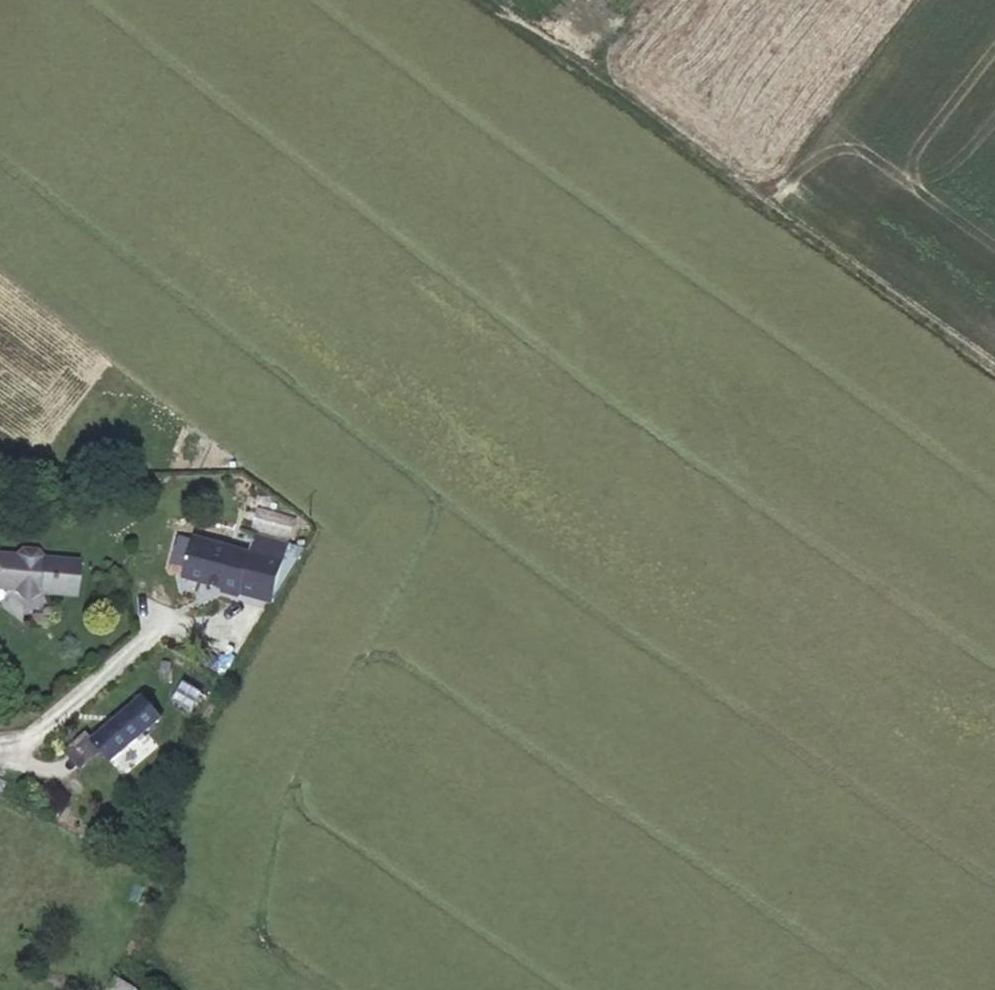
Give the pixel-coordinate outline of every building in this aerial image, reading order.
[(254,552),(196,536),(185,577),(214,585),(215,582),(226,585),(224,591),(242,595),(254,552)] [(2,584),(2,589),(14,590),(25,599),(39,593),(76,597),(79,561),(42,558),(43,556),(38,550),(22,549),(17,554),(16,555),(0,554),(0,584),(2,584)] [(187,681),(176,699),(194,710),(206,691),(187,681)] [(164,716),(147,696),(99,738),(116,758),(164,716)] [(91,729),(67,751),(83,769),(107,748),(99,738),(91,729)] [(115,976),(107,989),(139,989),(115,976)]
